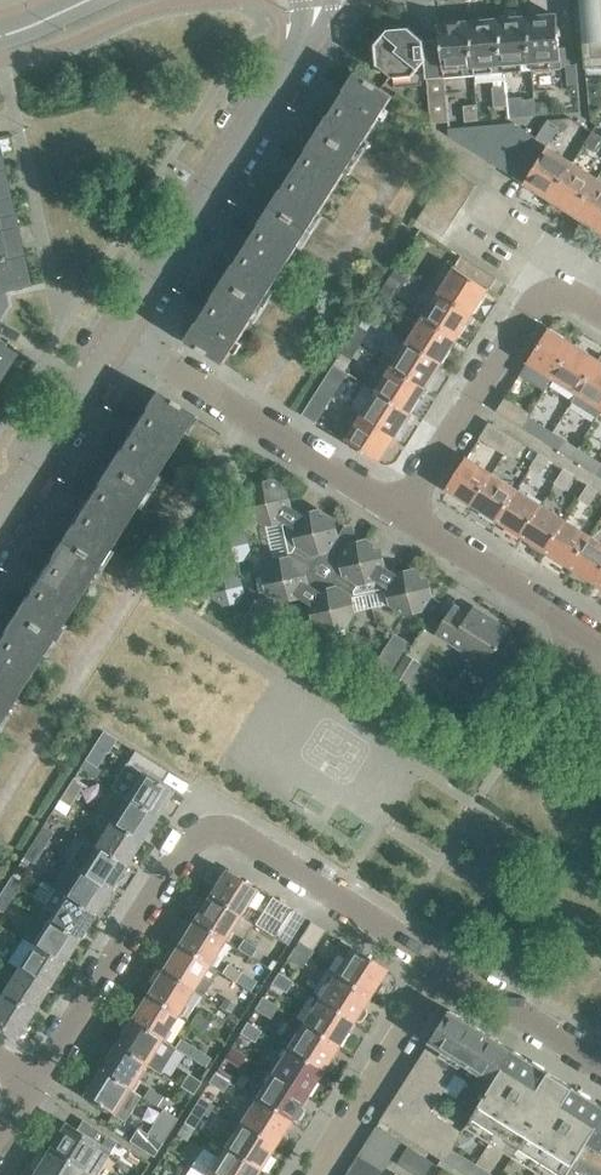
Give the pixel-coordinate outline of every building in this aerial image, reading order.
[(586,72),(600,71),(600,0),(580,0),(586,72)] [(527,17),(532,69),(575,65),(574,46),(559,47),(557,14),(543,15),(543,12),(530,13),(530,17),(527,17)] [(498,19),(503,72),(532,69),(527,17),(514,18),(514,14),(501,15),(502,19),(498,19)] [(469,22),(474,74),(503,72),(498,19),(486,20),(486,17),(473,18),(473,21),(469,22)] [(474,74),(469,22),(456,23),(456,19),(443,20),(443,24),(439,24),(440,39),(444,76),(474,74)] [(426,78),(427,78),(444,76),(440,39),(423,41),(408,27),(388,29),(375,44),(377,64),(392,77),(412,75),(424,61),(426,78)] [(320,132),(357,155),(366,139),(394,96),(355,71),(354,73),(356,74),(347,89),(346,88),(345,89),(346,90),(341,98),(329,115),(328,115),(328,116),(329,117),(320,132)] [(444,76),(427,78),(430,119),(430,122),(447,121),(444,76)] [(506,105),(504,86),(493,87),(494,106),(506,105)] [(534,102),(534,98),(522,99),(523,117),(536,116),(534,102)] [(541,101),(534,102),(536,116),(547,115),(546,106),(541,101)] [(463,105),(465,121),(478,120),(476,104),(463,105)] [(487,159),(500,167),(524,129),(514,122),(510,123),(487,159)] [(510,123),(492,124),(475,151),(487,159),(510,123)] [(448,128),(449,135),(475,151),(492,124),(465,127),(448,128)] [(536,137),(524,129),(500,167),(512,175),(535,139),(536,137)] [(346,172),(357,155),(320,132),(318,131),(317,132),(319,133),(310,147),(309,146),(308,148),(309,149),(282,190),(282,189),(281,190),(282,191),(273,206),(310,229),(346,172)] [(592,131),(583,145),(593,151),(600,139),(600,137),(592,131)] [(535,190),(549,199),(573,162),(547,146),(535,139),(512,175),(524,182),(524,183),(525,184),(527,180),(537,186),(535,190)] [(573,162),(549,199),(550,199),(552,196),(561,202),(560,205),(575,215),(577,212),(598,178),(573,162)] [(450,167),(441,181),(467,198),(476,184),(450,167)] [(600,228),(600,180),(598,178),(577,212),(586,217),(584,221),(600,230),(600,228)] [(467,198),(441,181),(433,194),(459,210),(467,198)] [(0,196),(0,227),(12,224),(11,220),(10,215),(9,212),(13,211),(9,194),(5,195),(0,196)] [(433,194),(425,207),(451,223),(459,210),(433,194)] [(310,229),(273,206),(272,205),(271,207),(272,208),(263,222),(261,221),(261,222),(262,224),(251,240),(250,239),(245,247),(246,248),(236,264),(234,263),(232,264),(234,266),(225,280),(224,279),(223,280),(262,304),(310,229)] [(451,223),(425,207),(418,219),(444,235),(451,223)] [(0,227),(0,258),(18,253),(18,249),(17,245),(16,241),(20,240),(16,223),(12,224),(0,227)] [(6,304),(5,299),(3,288),(15,286),(29,283),(29,281),(25,282),(22,270),(26,269),(22,253),(18,253),(0,258),(0,314),(6,304)] [(462,256),(439,292),(471,312),(479,299),(481,299),(495,277),(462,256)] [(381,290),(391,296),(399,282),(390,277),(381,290)] [(253,320),(262,304),(223,280),(224,281),(215,296),(214,295),(212,296),(214,297),(208,306),(198,322),(196,322),(195,324),(197,325),(188,338),(186,337),(186,339),(224,363),(253,320)] [(424,317),(456,337),(464,324),(465,324),(472,313),(471,312),(439,292),(430,286),(424,296),(433,302),(424,317)] [(391,296),(381,290),(373,304),(382,309),(391,296)] [(369,309),(366,315),(380,323),(383,317),(379,315),(369,309)] [(424,317),(408,341),(440,361),(448,348),(450,348),(457,338),(456,337),(424,317)] [(351,338),(360,345),(368,332),(359,326),(351,338)] [(526,362),(552,379),(573,347),(573,345),(563,338),(561,340),(549,332),(549,330),(547,329),(527,361),(526,362)] [(360,345),(351,338),(341,353),(351,359),(360,345)] [(8,353),(11,354),(12,353),(2,347),(5,343),(0,340),(0,365),(8,353)] [(393,365),(424,386),(433,373),(434,373),(441,362),(440,361),(408,341),(393,365)] [(586,355),(573,347),(552,379),(577,394),(597,363),(598,361),(587,354),(586,355)] [(597,363),(577,394),(572,402),(596,417),(600,410),(600,365),(597,363)] [(393,365),(377,390),(409,410),(418,396),(420,397),(426,387),(424,386),(393,365)] [(319,388),(332,397),(345,405),(352,393),(326,377),(319,388)] [(302,415),(315,423),(332,397),(319,388),(302,415)] [(105,464),(105,465),(142,489),(191,414),(153,390),(152,392),(153,393),(145,406),(143,405),(142,408),(143,409),(133,425),(127,433),(117,449),(116,449),(115,450),(116,451),(107,466),(105,464)] [(361,415),(393,435),(402,422),(403,423),(410,412),(409,410),(377,390),(361,415)] [(504,398),(497,411),(521,426),(527,417),(529,414),(504,398)] [(377,463),(379,460),(378,460),(386,447),(387,448),(395,436),(393,435),(361,415),(345,442),(345,443),(346,442),(377,462),(377,463)] [(541,425),(527,417),(521,426),(535,435),(541,425)] [(490,423),(480,438),(505,454),(515,439),(490,423)] [(524,445),(515,439),(505,454),(515,460),(524,445)] [(570,458),(576,448),(562,439),(557,449),(570,458)] [(576,448),(570,458),(595,473),(600,464),(576,448)] [(549,460),(540,454),(531,468),(540,474),(549,460)] [(467,458),(448,489),(473,504),(492,474),(467,458)] [(87,576),(117,529),(142,489),(105,465),(104,466),(106,467),(97,481),(95,480),(94,482),(95,483),(70,524),(68,523),(68,524),(69,525),(61,538),(60,537),(59,539),(60,540),(51,554),(50,553),(49,555),(50,556),(24,598),(22,597),(22,598),(23,599),(14,613),(12,612),(11,613),(13,614),(4,629),(2,628),(1,630),(2,630),(0,634),(0,715),(87,576)] [(573,476),(564,470),(556,483),(565,489),(573,476)] [(492,474),(473,504),(498,520),(517,490),(492,474)] [(268,590),(282,600),(290,598),(299,596),(311,604),(314,620),(329,629),(345,626),(354,611),(351,597),(387,588),(391,603),(405,612),(422,608),(431,595),(427,578),(413,569),(396,573),(384,565),(380,548),(366,539),(349,543),(337,535),(333,519),(319,509),(302,513),(290,505),(287,489),(272,480),(256,483),(246,498),(250,514),(265,523),(280,519),(288,556),(273,559),(264,574),(268,590)] [(597,491),(588,485),(580,498),(589,504),(597,491)] [(517,490),(498,520),(522,535),(542,505),(517,490)] [(542,505),(522,535),(547,551),(561,529),(566,521),(542,505)] [(566,521),(561,529),(547,551),(570,565),(588,535),(566,521)] [(219,541),(220,547),(222,553),(232,559),(238,558),(244,557),(247,552),(250,547),(247,535),(237,528),(225,531),(222,536),(219,541)] [(594,580),(600,569),(600,543),(588,535),(570,565),(594,580)] [(240,569),(238,558),(232,559),(222,553),(220,547),(214,549),(196,577),(197,584),(209,591),(215,589),(216,595),(226,602),(238,599),(244,589),(242,577),(237,574),(240,569)] [(276,609),(255,596),(244,613),(265,627),(276,609)] [(469,614),(454,605),(437,632),(486,663),(507,629),(473,607),(469,614)] [(370,672),(384,682),(410,643),(395,633),(370,672)] [(407,653),(390,681),(403,690),(405,688),(413,693),(419,691),(424,684),(422,675),(415,671),(421,661),(407,653)] [(95,742),(85,757),(95,763),(105,749),(95,742)] [(125,797),(153,815),(155,816),(161,807),(159,806),(169,790),(170,791),(171,790),(157,782),(165,769),(140,754),(132,766),(141,771),(125,797)] [(63,792),(73,799),(83,783),(73,777),(63,792)] [(63,792),(54,807),(64,813),(73,799),(63,792)] [(144,830),(153,815),(125,797),(109,821),(138,839),(140,840),(146,831),(144,830)] [(94,846),(122,864),(124,865),(130,855),(128,854),(138,839),(109,821),(94,846)] [(32,841),(42,848),(52,832),(42,826),(32,841)] [(32,841),(23,855),(33,862),(42,848),(32,841)] [(113,879),(122,864),(94,846),(78,870),(107,889),(108,889),(114,880),(113,879)] [(236,873),(228,868),(227,870),(224,869),(208,894),(239,913),(255,887),(234,875),(236,873)] [(97,904),(107,889),(78,870),(63,895),(91,913),(92,914),(98,904),(97,904)] [(1,890),(11,897),(21,881),(11,875),(1,890)] [(91,913),(63,895),(53,889),(38,914),(47,920),(76,938),(77,938),(83,929),(82,928),(91,913)] [(0,892),(0,910),(2,911),(11,897),(1,890),(0,892)] [(208,894),(193,919),(223,938),(239,913),(208,894)] [(305,916),(291,906),(273,934),(287,943),(305,916)] [(223,938),(193,919),(177,943),(211,966),(218,955),(214,952),(223,938)] [(325,928),(311,919),(298,939),(299,940),(295,946),(294,946),(287,956),(301,964),(307,955),(306,954),(311,947),(312,948),(325,928)] [(66,953),(76,938),(47,920),(32,944),(60,963),(62,963),(68,953),(66,953)] [(243,938),(237,947),(250,955),(255,946),(243,938)] [(334,972),(368,995),(385,967),(340,938),(336,944),(338,950),(345,955),(334,972)] [(177,943),(161,968),(191,988),(196,990),(202,980),(209,984),(217,970),(211,966),(177,943)] [(7,963),(16,969),(45,987),(46,988),(52,978),(51,977),(60,963),(32,944),(22,959),(13,954),(7,963)] [(227,963),(221,972),(234,980),(240,971),(227,963)] [(161,968),(146,993),(176,1013),(191,988),(161,968)] [(35,1002),(45,987),(16,969),(1,993),(29,1012),(30,1012),(37,1003),(35,1002)] [(278,972),(271,982),(285,991),(292,980),(278,972)] [(334,972),(318,997),(352,1019),(368,995),(334,972)] [(29,1012),(1,993),(0,995),(0,1027),(15,1037),(21,1027),(20,1026),(29,1012)] [(146,993),(130,1018),(160,1038),(176,1013),(146,993)] [(262,996),(256,1007),(269,1015),(276,1005),(262,996)] [(235,1003),(224,997),(220,1005),(230,1011),(235,1003)] [(318,997),(302,1022),(337,1044),(352,1019),(318,997)] [(432,1108),(463,1060),(495,1080),(514,1050),(450,1009),(381,1120),(444,1160),(452,1148),(464,1128),(432,1108)] [(195,1012),(189,1021),(203,1030),(209,1021),(195,1012)] [(174,1046),(160,1038),(130,1018),(114,1043),(144,1062),(158,1070),(174,1046)] [(247,1021),(240,1031),(253,1040),(260,1030),(247,1021)] [(321,1069),(337,1044),(302,1022),(286,1047),(321,1069)] [(180,1037),(174,1046),(205,1066),(211,1056),(180,1037)] [(114,1043),(98,1068),(128,1088),(144,1062),(114,1043)] [(232,1047),(226,1057),(238,1064),(244,1054),(232,1047)] [(286,1047),(271,1071),(305,1094),(321,1069),(286,1047)] [(495,1080),(473,1114),(568,1173),(600,1120),(600,1105),(514,1050),(495,1080)] [(128,1088),(98,1068),(82,1094),(112,1113),(128,1088)] [(200,1080),(187,1071),(180,1084),(193,1092),(200,1080)] [(217,1071),(210,1081),(223,1090),(230,1080),(217,1071)] [(271,1071),(255,1097),(289,1119),(290,1117),(293,1119),(296,1118),(302,1110),(301,1107),(298,1105),(305,1094),(271,1071)] [(155,1105),(156,1104),(161,1095),(148,1087),(142,1096),(155,1105)] [(201,1095),(194,1106),(208,1114),(214,1104),(201,1095)] [(273,1144),(289,1119),(255,1097),(239,1121),(273,1144)] [(161,1112),(148,1134),(160,1142),(161,1142),(175,1121),(161,1112)] [(199,1117),(190,1112),(184,1122),(193,1127),(199,1117)] [(233,1131),(223,1146),(258,1168),(273,1144),(239,1121),(231,1117),(225,1126),(233,1131)] [(92,1174),(93,1174),(94,1174),(116,1140),(82,1118),(76,1128),(64,1120),(48,1146),(92,1174)] [(568,1173),(566,1174),(600,1174),(600,1120),(568,1173)] [(393,1154),(401,1141),(376,1125),(368,1138),(393,1154)] [(128,1140),(153,1156),(161,1142),(160,1142),(148,1134),(137,1126),(128,1140)] [(368,1138),(360,1152),(384,1167),(393,1154),(368,1138)] [(31,1172),(36,1174),(91,1174),(92,1174),(48,1146),(31,1172)] [(207,1149),(190,1174),(253,1174),(258,1168),(223,1146),(217,1155),(207,1149)] [(433,1161),(409,1146),(400,1161),(421,1174),(424,1174),(433,1161)] [(476,1163),(452,1148),(444,1160),(467,1174),(469,1174),(476,1163)] [(351,1165),(367,1174),(379,1174),(384,1167),(360,1152),(351,1165)] [(476,1163),(469,1174),(494,1174),(476,1163)] [(345,1174),(367,1174),(351,1165),(345,1174)]
